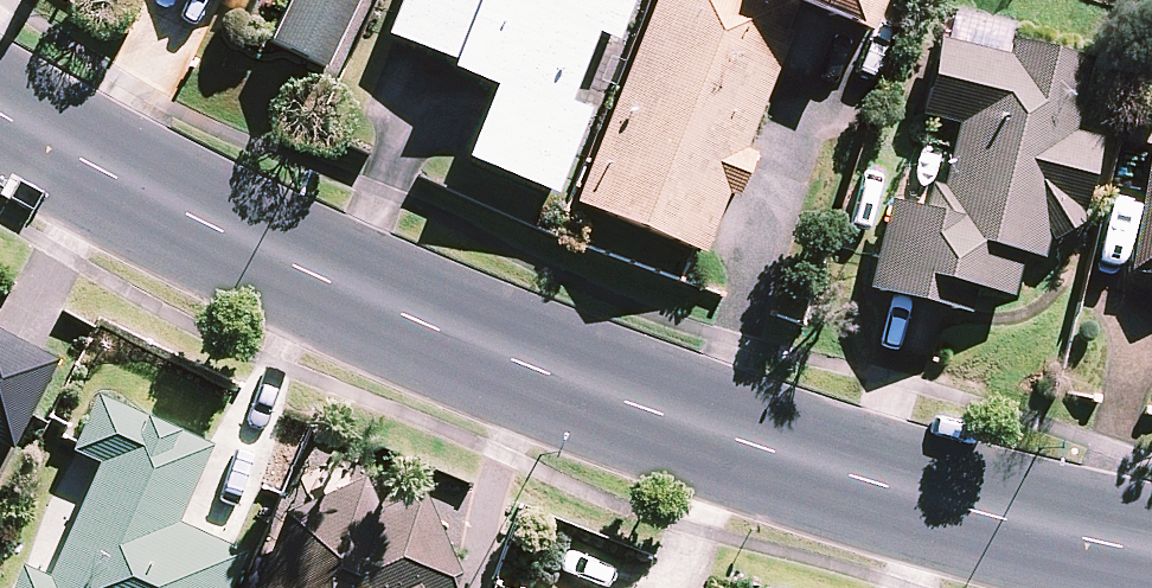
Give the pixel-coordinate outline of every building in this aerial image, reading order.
[(335,76),(372,0),(305,0),(281,50),(335,76)] [(396,42),(461,67),(459,71),(503,88),(473,163),(567,199),(599,117),(579,110),(606,40),(627,49),(647,0),(413,0),(396,42)] [(584,209),(716,260),(738,204),(747,207),(764,163),(755,160),(801,43),(797,41),(811,5),(797,0),(665,0),(584,209)] [(885,30),(897,0),(807,0),(885,30)] [(1032,263),(1054,268),(1058,248),(1062,249),(1090,234),(1108,148),(1083,143),(1100,66),(1024,50),(1021,65),(949,50),(933,127),(967,134),(954,196),(941,193),(937,214),(898,206),(878,298),(980,319),(985,298),(1023,306),(1032,263)] [(1141,282),(1151,284),(1151,215),(1141,282)] [(4,444),(21,453),(66,367),(0,332),(0,452),(4,444)] [(221,451),(105,400),(81,455),(108,467),(58,582),(29,569),(21,587),(239,587),(253,556),(188,527),(221,451)] [(293,518),(267,587),(465,587),(469,578),(434,499),(389,519),(373,483),(293,518)]
